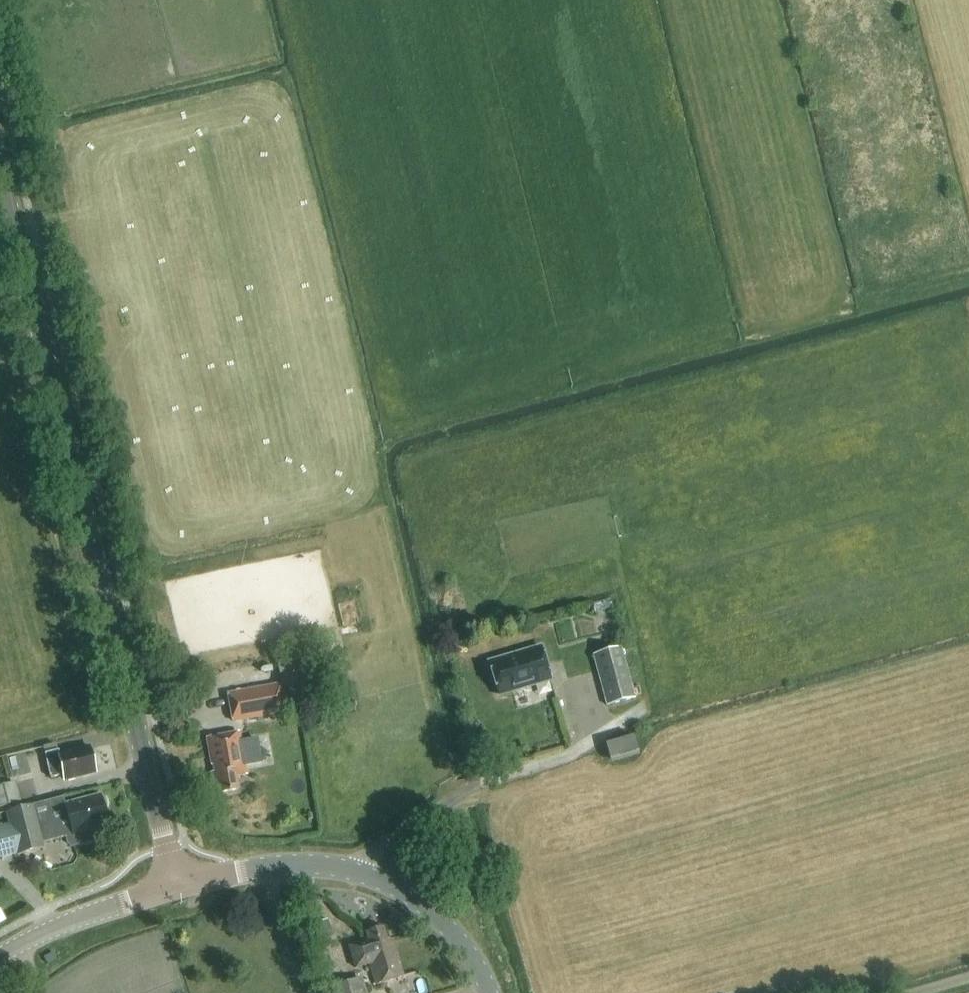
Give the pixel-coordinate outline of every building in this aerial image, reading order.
[(541,644),(487,660),(497,695),(551,680),(541,644)] [(621,646),(597,653),(612,704),(635,697),(621,646)] [(233,721),(284,712),(279,684),(228,693),(233,721)] [(239,732),(206,738),(211,766),(212,766),(213,772),(211,772),(214,788),(220,787),(221,792),(238,789),(235,776),(246,774),(245,764),(261,761),(257,739),(241,742),(239,732)] [(632,735),(605,743),(611,763),(638,755),(632,735)] [(62,780),(94,772),(89,748),(58,753),(58,750),(44,753),(50,778),(61,775),(62,780)] [(0,786),(0,806),(22,801),(16,781),(0,786)] [(0,827),(0,858),(17,853),(17,855),(43,848),(42,843),(65,837),(67,842),(71,847),(93,841),(94,836),(92,829),(108,825),(100,795),(65,804),(63,797),(5,812),(9,824),(0,827)] [(321,940),(334,936),(327,919),(315,923),(321,940)] [(376,984),(404,976),(393,939),(387,940),(383,927),(366,932),(368,939),(354,943),(359,959),(368,957),(376,984)] [(330,986),(332,992),(346,992),(343,982),(330,986)]
